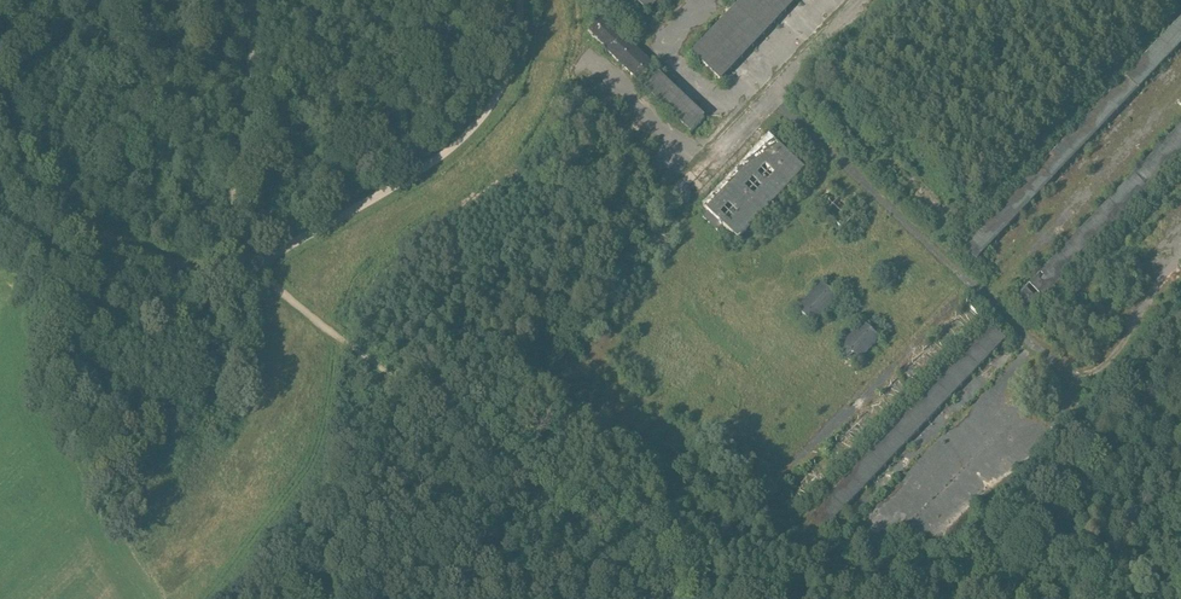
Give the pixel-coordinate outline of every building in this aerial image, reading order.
[(653,13),(664,0),(639,0),(653,13)] [(692,58),(723,87),(805,0),(746,0),(692,58)] [(656,65),(604,18),(586,38),(638,85),(656,65)] [(962,252),(978,266),(1180,51),(1180,19),(962,252)] [(706,118),(657,75),(643,92),(691,135),(706,118)] [(1015,303),(1049,335),(1180,198),(1180,130),(1015,303)] [(769,142),(703,209),(735,241),(802,174),(769,142)] [(820,288),(798,311),(814,327),(836,304),(820,288)] [(863,327),(839,352),(855,367),(879,342),(863,327)]
